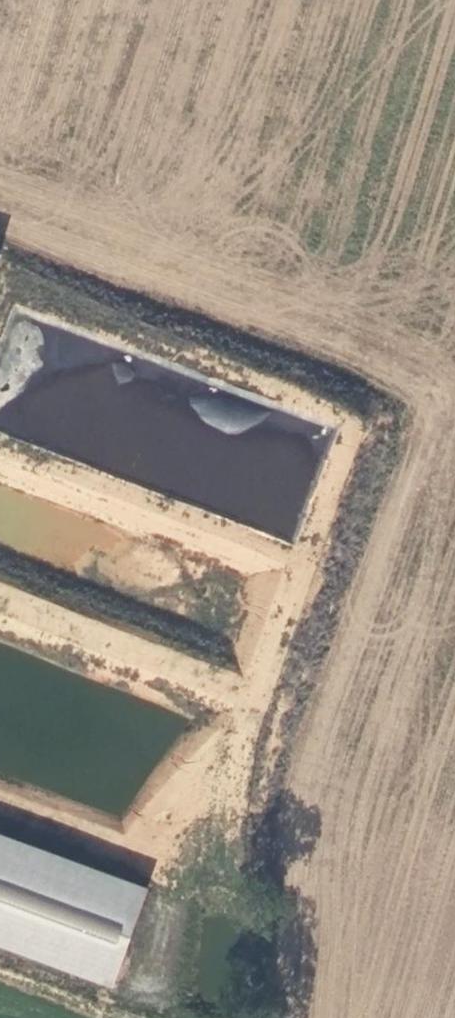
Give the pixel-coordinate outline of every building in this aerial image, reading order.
[(0,838),(0,952),(112,994),(144,889),(0,838)]
